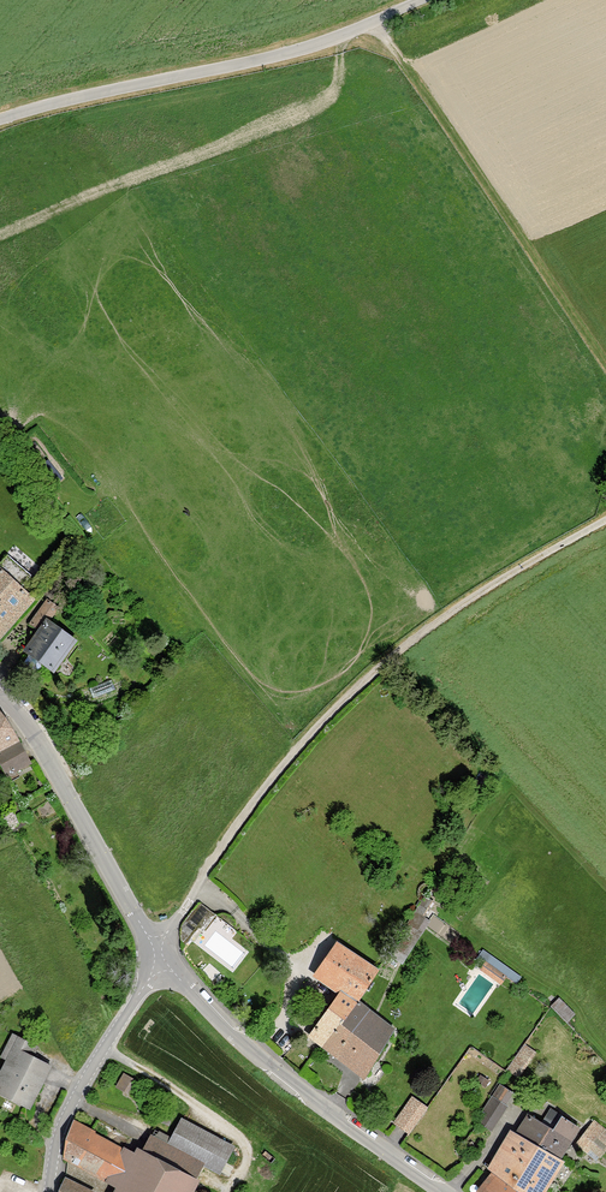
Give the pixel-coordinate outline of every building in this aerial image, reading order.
[(31,598),(19,587),(31,575),(6,553),(0,560),(0,633),(31,598)] [(29,622),(37,627),(45,618),(48,620),(57,606),(46,598),(29,622)] [(48,620),(45,618),(37,627),(23,648),(52,668),(74,638),(48,620)] [(89,688),(93,697),(115,689),(111,679),(89,688)] [(21,745),(9,725),(0,715),(0,756),(21,745)] [(21,745),(0,756),(0,763),(8,779),(32,766),(21,745)] [(433,902),(424,897),(403,929),(408,932),(391,957),(401,964),(428,921),(423,918),(433,902)] [(379,970),(337,942),(314,976),(340,993),(342,990),(358,1001),(379,970)] [(485,947),(480,953),(517,980),(522,974),(485,947)] [(480,969),(501,984),(505,977),(485,963),(480,969)] [(342,990),(340,993),(310,1036),(365,1077),(393,1029),(358,1001),(342,990)] [(552,1003),(567,1020),(576,1012),(561,995),(552,1003)] [(12,1035),(1,1056),(7,1060),(0,1074),(0,1093),(28,1108),(49,1067),(30,1057),(35,1047),(12,1035)] [(525,1046),(508,1070),(518,1077),(535,1053),(525,1046)] [(133,1080),(123,1074),(117,1087),(127,1092),(133,1080)] [(488,1081),(480,1076),(477,1082),(485,1087),(488,1081)] [(479,1122),(490,1129),(506,1104),(505,1104),(513,1092),(499,1083),(482,1111),(484,1113),(479,1122)] [(412,1098),(394,1122),(402,1128),(409,1133),(427,1108),(412,1098)] [(528,1115),(516,1133),(561,1159),(580,1129),(552,1110),(542,1124),(528,1115)] [(117,1191),(192,1191),(198,1180),(139,1149),(135,1155),(123,1149),(123,1150),(93,1134),(94,1132),(74,1121),(69,1139),(67,1158),(120,1186),(117,1191)] [(232,1148),(181,1121),(167,1145),(219,1173),(232,1148)] [(578,1144),(588,1152),(590,1148),(601,1156),(605,1150),(605,1131),(595,1122),(578,1144)] [(522,1191),(545,1191),(564,1161),(561,1159),(516,1133),(514,1131),(491,1171),(494,1172),(522,1191)] [(479,1191),(522,1191),(494,1172),(479,1191)] [(65,1179),(61,1190),(61,1191),(92,1191),(65,1179)]
